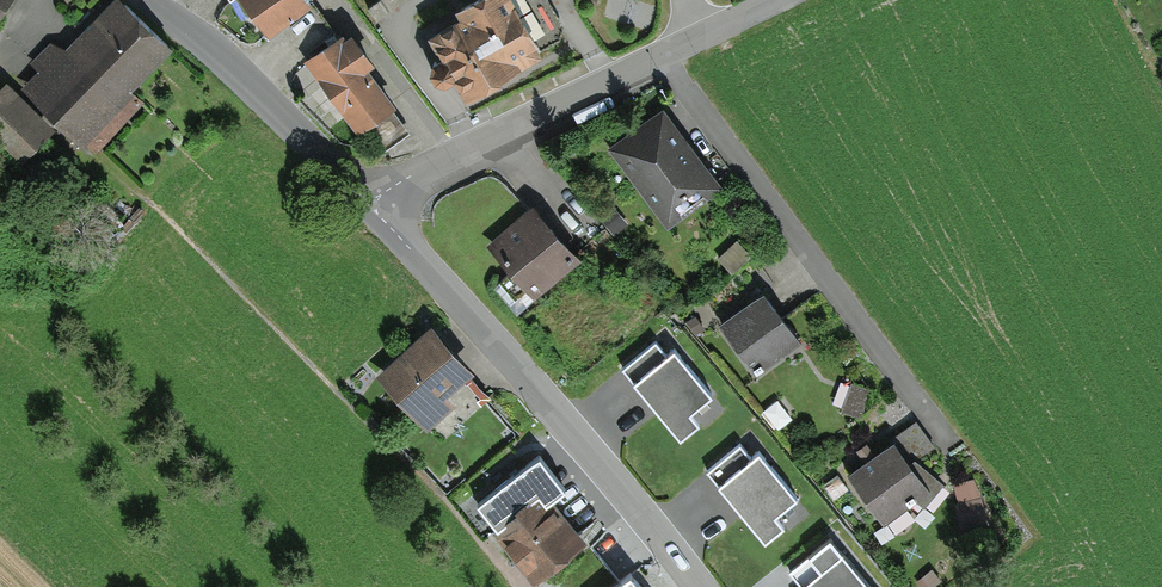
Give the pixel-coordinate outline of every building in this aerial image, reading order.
[(9,0),(0,0),(0,14),(9,0)] [(128,0),(109,0),(67,44),(51,40),(31,61),(39,68),(23,85),(96,153),(147,99),(133,86),(174,43),(128,0)] [(269,35),(313,2),(312,0),(242,0),(269,35)] [(466,94),(543,48),(542,46),(559,36),(563,22),(550,0),(458,0),(454,2),(459,12),(429,29),(442,50),(432,56),(430,65),(435,75),(445,77),(454,73),(466,94)] [(343,28),(303,57),(358,131),(367,125),(393,106),(397,102),(369,63),(376,58),(353,26),(346,32),(343,28)] [(55,126),(7,78),(0,85),(0,137),(22,159),(55,126)] [(607,146),(668,228),(725,186),(664,104),(607,146)] [(410,130),(393,106),(367,125),(384,148),(410,130)] [(583,255),(534,201),(488,243),(511,269),(536,296),(583,255)] [(628,222),(613,203),(599,215),(614,234),(628,222)] [(752,254),(737,237),(717,256),(733,272),(752,254)] [(536,296),(511,269),(492,286),(517,313),(536,296)] [(719,320),(756,372),(802,339),(765,287),(719,320)] [(705,326),(695,314),(687,320),(697,333),(705,326)] [(432,320),(376,373),(429,429),(457,403),(448,394),(476,367),(432,320)] [(656,339),(623,366),(681,436),(700,421),(692,410),(714,392),(675,345),(667,352),(656,339)] [(842,410),(862,417),(872,387),(852,380),(842,410)] [(846,471),(884,523),(916,499),(925,507),(945,482),(917,459),(936,445),(917,419),(846,471)] [(741,443),(707,470),(765,540),(787,523),(778,512),(799,495),(760,448),(752,455),(741,443)] [(541,453),(478,502),(497,527),(492,530),(534,583),(588,540),(554,496),(567,485),(541,453)] [(973,531),(989,528),(982,494),(954,500),(957,515),(969,512),(973,531)] [(830,537),(823,542),(836,557),(842,552),(830,537)] [(789,570),(803,586),(871,586),(842,552),(836,557),(823,542),(789,570)] [(921,586),(934,586),(943,580),(933,567),(916,580),(921,586)] [(609,586),(645,586),(631,569),(609,586)]
